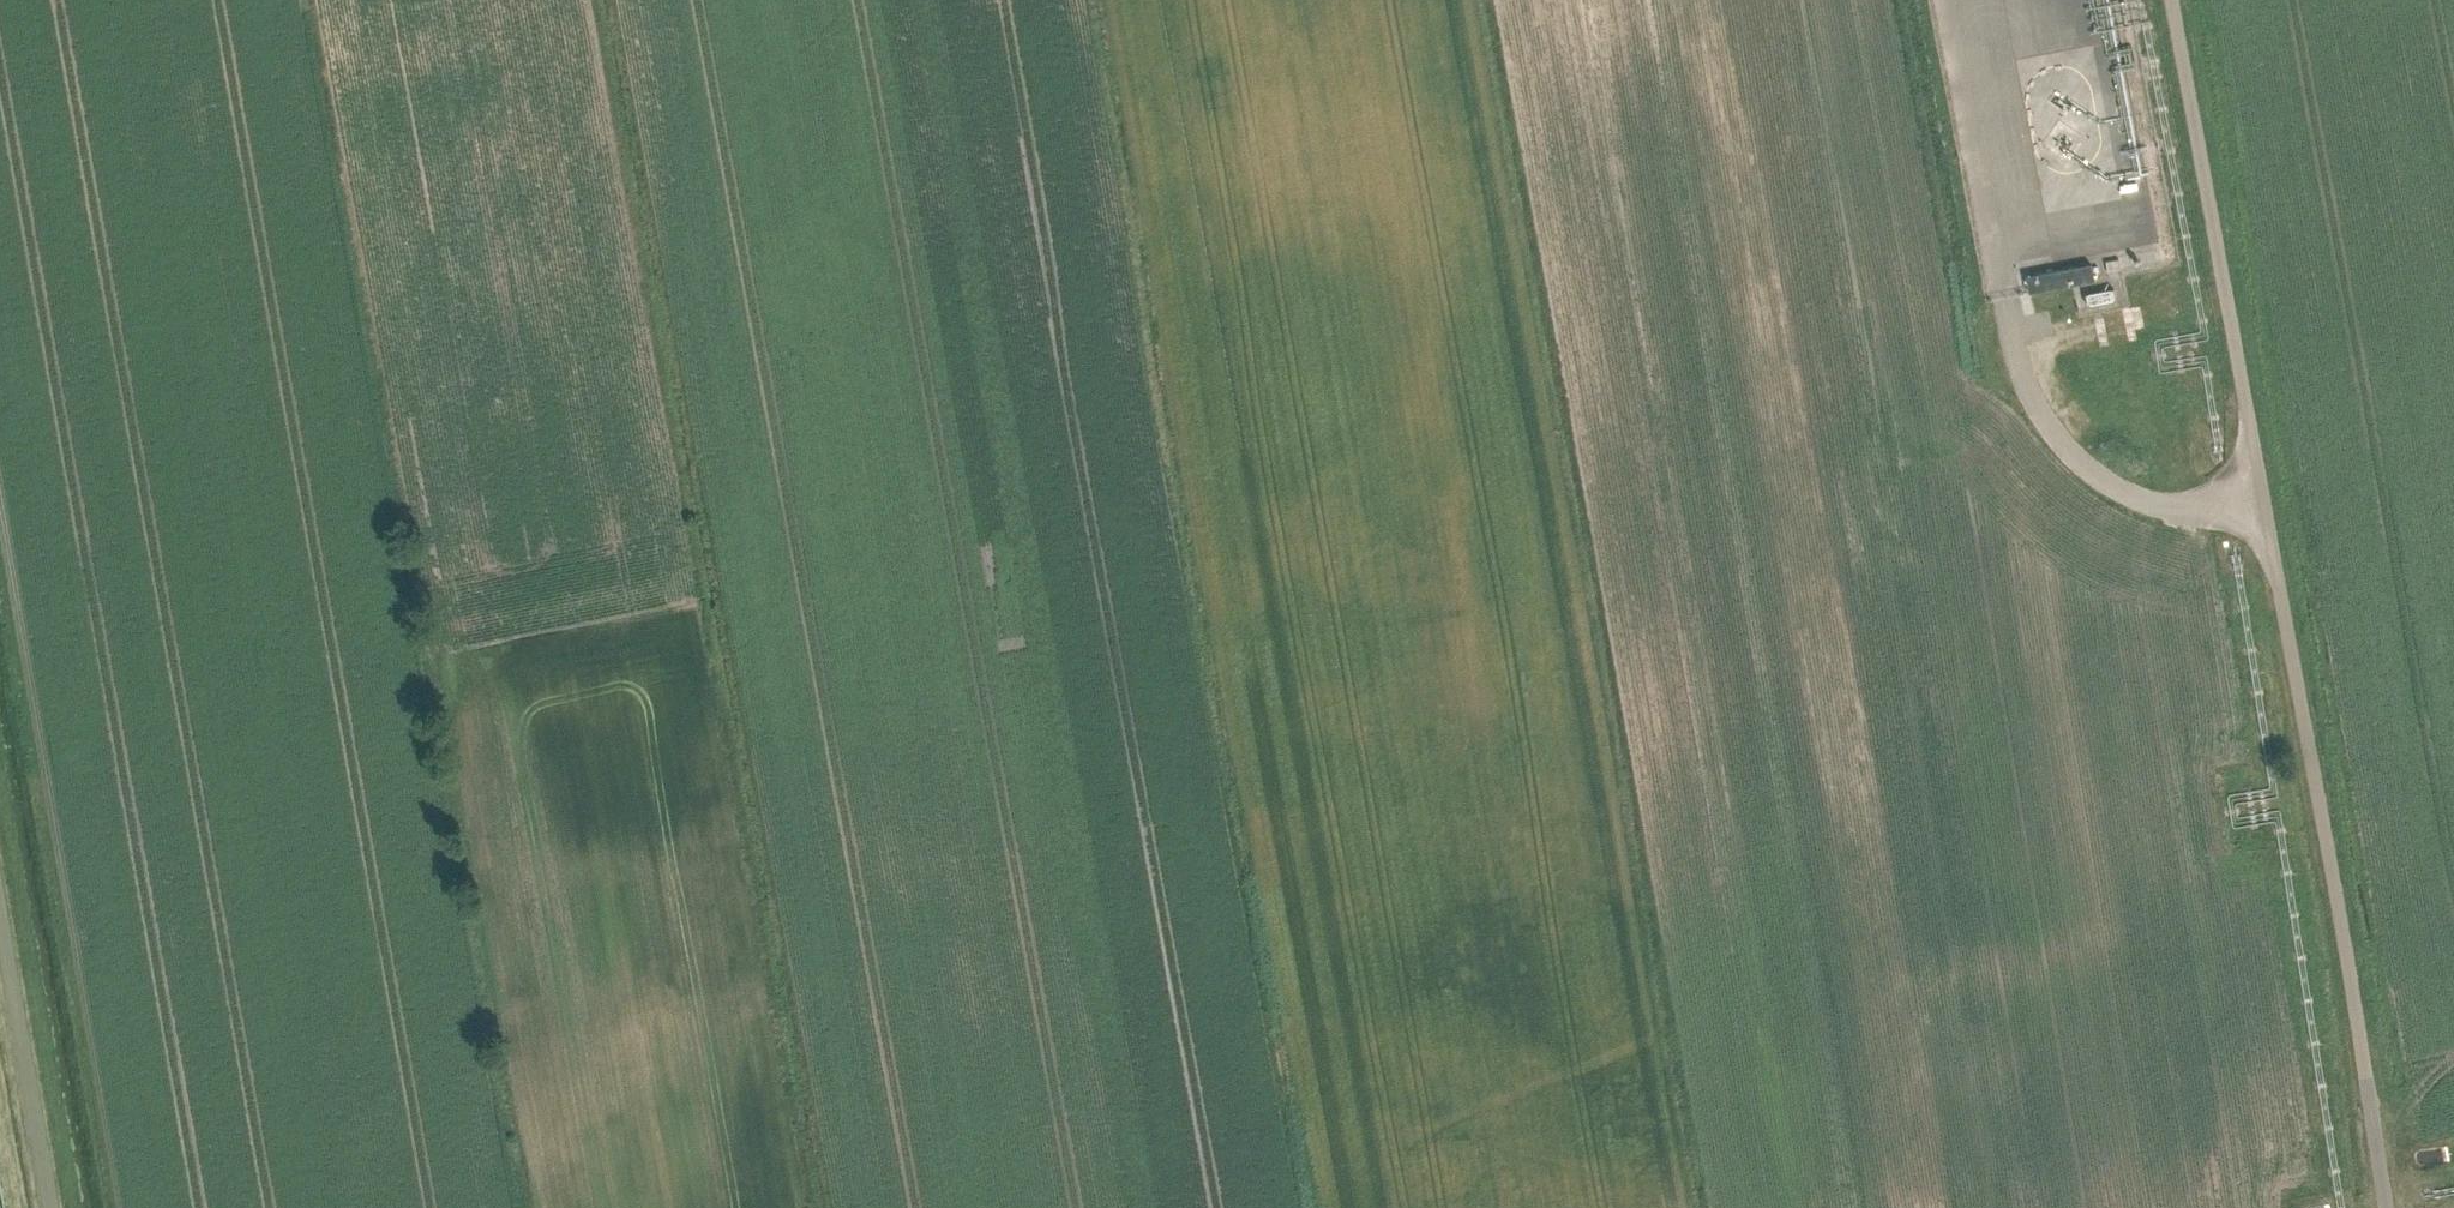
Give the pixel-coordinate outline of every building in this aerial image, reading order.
[(2140,239),(2164,235),(2160,212),(2136,216),(2140,239)] [(2151,261),(2171,256),(2166,235),(2145,240),(2151,261)] [(2024,275),(2027,291),(2073,282),(2092,278),(2089,262),(2024,275)] [(2097,305),(2125,296),(2119,278),(2091,287),(2097,305)]
